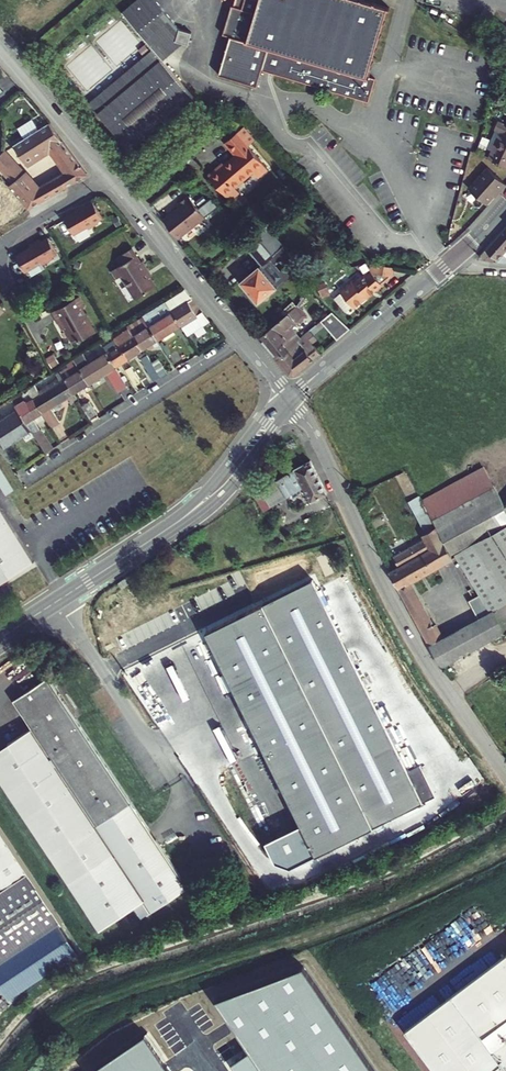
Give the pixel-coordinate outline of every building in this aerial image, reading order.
[(194,98),(163,62),(184,44),(189,43),(193,28),(180,31),(154,0),(140,0),(123,14),(153,51),(90,104),(130,152),(194,98)] [(228,6),(226,5),(218,35),(225,37),(214,76),(253,87),(258,70),(364,101),(371,77),(363,75),(382,6),(361,0),(230,0),(228,6)] [(505,166),(505,123),(500,121),(496,130),(498,131),(490,149),(495,151),(492,159),(505,166)] [(13,190),(28,206),(29,208),(88,173),(49,123),(15,144),(26,162),(50,147),(66,174),(40,189),(6,150),(0,155),(0,167),(13,182),(9,185),(13,190)] [(209,173),(231,200),(237,195),(233,190),(251,174),(256,179),(266,171),(246,147),(253,142),(242,129),(224,144),(234,157),(221,167),(215,172),(213,170),(209,173)] [(498,192),(505,184),(491,172),(473,194),(485,204),(497,191),(498,192)] [(209,173),(204,177),(227,204),(231,200),(209,173)] [(207,218),(191,198),(180,207),(182,209),(178,213),(177,212),(166,222),(181,240),(207,218)] [(83,209),(78,213),(67,219),(76,235),(90,226),(92,229),(100,224),(98,222),(105,218),(95,202),(88,207),(87,204),(82,207),(83,209)] [(266,229),(263,232),(279,251),(284,256),(287,253),(266,229)] [(241,282),(259,302),(290,275),(284,268),(274,277),(275,280),(273,281),(265,272),(274,265),(269,259),(279,251),(263,232),(247,246),(262,264),(241,282)] [(499,234),(487,248),(480,254),(485,259),(505,261),(505,240),(499,234)] [(42,239),(37,242),(38,245),(32,248),(17,257),(26,273),(44,263),(46,265),(53,260),(52,258),(60,254),(50,238),(43,242),(42,239)] [(123,278),(146,263),(144,261),(142,263),(132,248),(117,258),(122,265),(112,271),(117,279),(122,276),(123,278)] [(284,256),(279,251),(269,259),(274,265),(284,256)] [(150,269),(146,263),(123,278),(136,299),(156,286),(147,271),(150,269)] [(366,299),(372,294),(373,295),(385,285),(384,284),(393,276),(395,267),(373,263),(371,277),(369,275),(364,278),(362,276),(353,283),(342,293),(355,309),(367,300),(366,299)] [(166,302),(172,311),(181,325),(203,312),(185,290),(166,302)] [(85,307),(80,297),(54,311),(61,324),(63,322),(76,344),(96,332),(83,308),(85,307)] [(155,309),(170,333),(181,325),(172,311),(166,302),(155,309)] [(259,337),(278,359),(289,349),(288,348),(299,335),(291,325),(295,321),(297,324),(307,315),(299,304),(295,309),(294,308),(259,337)] [(143,317),(158,340),(170,333),(155,309),(143,317)] [(181,325),(187,335),(210,320),(203,312),(181,325)] [(334,312),(321,323),(339,341),(352,330),(334,312)] [(130,328),(144,349),(158,340),(143,317),(129,326),(130,328)] [(115,338),(128,360),(144,349),(130,328),(115,338)] [(306,335),(289,349),(278,359),(291,374),(295,375),(322,354),(315,345),(313,343),(306,335)] [(128,360),(115,338),(103,346),(107,352),(116,367),(128,360)] [(128,386),(116,367),(107,352),(95,360),(104,374),(106,373),(118,392),(128,386)] [(76,363),(89,384),(104,374),(95,360),(88,364),(82,355),(74,360),(76,363)] [(153,379),(160,375),(150,360),(147,355),(141,359),(148,369),(147,370),(153,379)] [(157,356),(150,360),(160,375),(167,371),(157,356)] [(89,384),(76,363),(61,373),(65,379),(74,394),(89,384)] [(141,382),(132,367),(127,370),(136,385),(141,382)] [(61,373),(46,382),(50,388),(65,379),(61,373)] [(65,379),(50,388),(59,403),(68,397),(72,403),(78,399),(74,394),(65,379)] [(43,413),(53,428),(61,423),(51,408),(59,403),(50,388),(42,394),(36,384),(28,389),(43,413)] [(12,399),(19,409),(20,411),(28,423),(32,430),(45,450),(52,445),(41,428),(38,430),(32,420),(43,413),(28,389),(12,399)] [(88,402),(82,406),(91,420),(97,416),(88,402)] [(20,411),(0,423),(0,442),(4,448),(32,430),(28,423),(20,411)] [(311,501),(326,494),(327,493),(310,460),(259,493),(269,510),(302,489),(311,501)] [(8,498),(16,493),(0,468),(0,485),(8,498)] [(494,492),(483,471),(424,504),(435,524),(459,512),(494,492)] [(459,512),(435,524),(453,556),(456,554),(505,525),(505,511),(505,510),(494,492),(459,512)] [(423,529),(435,524),(424,504),(420,497),(409,503),(423,529)] [(37,564),(0,506),(0,587),(37,564)] [(454,558),(453,556),(435,524),(423,529),(425,533),(422,535),(424,540),(393,556),(399,566),(390,571),(413,613),(422,629),(442,665),(445,663),(505,630),(505,629),(505,628),(505,618),(501,608),(492,613),(489,607),(471,615),(474,622),(441,640),(409,583),(454,558)] [(456,554),(489,607),(492,613),(501,608),(505,605),(505,525),(456,554)] [(130,576),(120,582),(123,588),(134,581),(130,576)] [(304,586),(207,635),(318,857),(426,803),(411,773),(400,778),(304,586)] [(60,866),(140,812),(46,675),(10,699),(30,728),(0,749),(0,781),(60,866)] [(140,812),(60,866),(102,928),(144,899),(152,910),(189,884),(140,812)] [(36,882),(0,828),(0,905),(36,882)] [(63,921),(36,882),(0,905),(0,963),(63,921)] [(406,1031),(436,1070),(505,1070),(505,957),(406,1031)]
